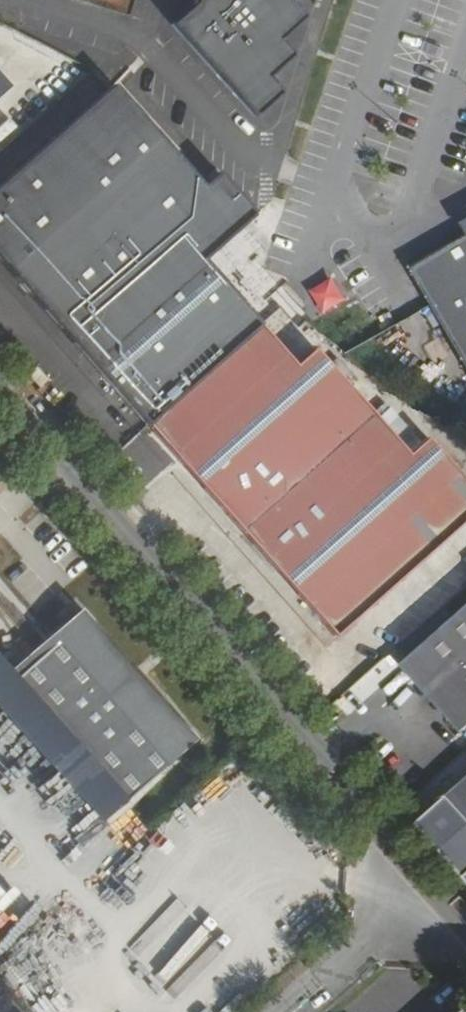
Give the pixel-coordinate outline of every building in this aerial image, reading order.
[(168,33),(247,126),(276,103),(263,86),(289,65),(275,51),(302,28),(288,11),(302,0),(186,0),(193,10),(168,33)] [(11,93),(0,80),(0,102),(11,93)] [(88,249),(107,232),(35,149),(0,181),(0,256),(36,294),(57,276),(70,293),(101,263),(88,249)] [(287,364),(200,266),(248,221),(215,187),(53,328),(173,463),(197,489),(330,640),(465,517),(465,490),(425,444),(404,462),(312,357),(294,371),(287,364)] [(413,267),(465,361),(465,236),(413,267)] [(7,662),(45,703),(124,793),(170,754),(186,739),(162,712),(70,604),(7,662)] [(465,728),(465,607),(401,665),(461,732),(465,728)] [(416,821),(465,876),(465,875),(465,778),(416,821)] [(457,1011),(465,1011),(465,1004),(457,1011)]
